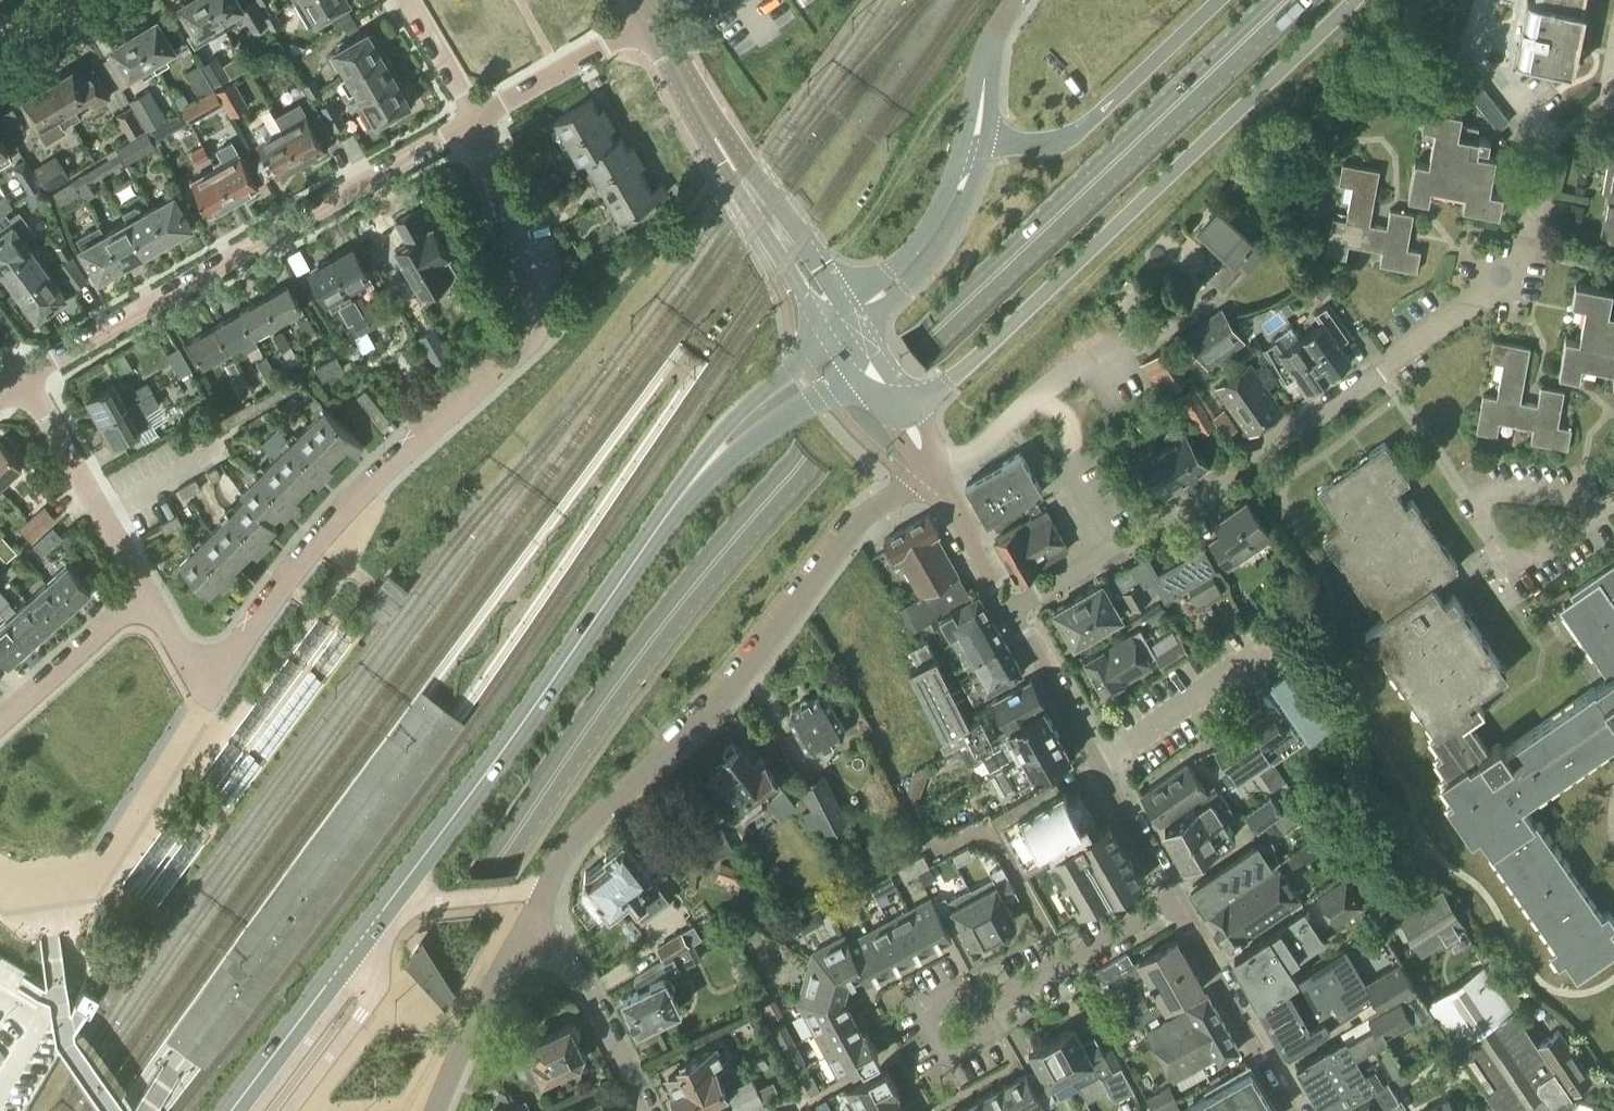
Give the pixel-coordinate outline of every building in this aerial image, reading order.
[(206,0),(188,0),(179,6),(196,34),(205,28),(210,36),(223,29),(206,0)] [(223,29),(237,20),(232,12),(238,8),(240,7),(236,0),(206,0),(223,29)] [(251,0),(240,7),(238,8),(253,32),(265,24),(251,0)] [(293,0),(307,24),(313,20),(314,21),(348,1),(347,0),(294,0),(293,0)] [(787,10),(781,0),(780,0),(759,13),(765,24),(787,10)] [(1582,0),(1539,0),(1539,2),(1530,0),(1527,0),(1515,61),(1541,66),(1550,78),(1562,70),(1571,72),(1583,11),(1580,10),(1582,0)] [(784,69),(731,3),(705,23),(758,90),(784,69)] [(339,27),(343,25),(354,18),(349,9),(333,18),(339,27)] [(275,12),(264,18),(272,31),(282,25),(275,12)] [(355,18),(354,18),(343,25),(348,33),(360,26),(355,18)] [(144,24),(132,32),(155,69),(168,62),(163,54),(172,49),(156,21),(146,27),(144,24)] [(346,75),(380,55),(374,45),(376,40),(373,33),(368,34),(366,31),(346,43),(341,40),(335,43),(336,49),(332,51),(332,53),(326,56),(334,71),(341,67),(346,75)] [(155,69),(132,32),(122,38),(123,41),(111,48),(128,75),(137,70),(142,77),(155,69)] [(380,55),(346,75),(347,76),(340,80),(348,95),(355,91),(360,99),(394,79),(388,69),(391,64),(387,57),(382,58),(380,55)] [(216,56),(200,65),(205,74),(213,87),(229,77),(216,56)] [(1497,130),(1509,121),(1459,57),(1447,66),(1497,130)] [(205,74),(200,65),(199,63),(184,72),(199,96),(213,87),(205,74)] [(48,83),(72,123),(81,117),(75,108),(91,98),(96,106),(111,97),(94,68),(81,76),(76,66),(48,83)] [(394,79),(360,99),(366,109),(359,113),(367,127),(374,123),(374,124),(378,121),(383,124),(388,120),(388,116),(409,103),(407,100),(409,96),(405,89),(400,90),(394,79)] [(320,90),(314,80),(304,85),(310,96),(320,90)] [(231,116),(239,111),(247,106),(234,82),(217,91),(231,116)] [(72,123),(48,83),(20,100),(38,130),(58,118),(64,128),(72,123)] [(131,105),(145,130),(165,117),(149,89),(128,101),(131,105)] [(180,108),(190,102),(183,92),(174,97),(180,108)] [(182,112),(189,124),(221,105),(215,93),(182,112)] [(554,119),(566,140),(578,161),(585,158),(614,141),(614,140),(608,129),(614,126),(614,125),(613,125),(611,121),(602,126),(605,130),(601,132),(591,115),(598,111),(591,99),(554,119)] [(328,119),(339,113),(332,101),(321,107),(328,119)] [(309,120),(299,104),(275,117),(282,130),(300,162),(312,155),(316,157),(320,154),(320,150),(324,148),(318,137),(329,130),(320,114),(309,120)] [(145,130),(131,105),(116,115),(129,139),(145,130)] [(1435,129),(1429,163),(1415,161),(1409,197),(1428,201),(1431,187),(1465,194),(1463,207),(1499,214),(1503,195),(1489,192),(1495,157),(1474,153),(1479,127),(1460,124),(1462,114),(1426,107),(1422,126),(1435,129)] [(178,127),(187,121),(182,112),(182,111),(172,117),(178,127)] [(346,124),(339,113),(328,119),(335,131),(346,124)] [(289,171),(290,168),(300,162),(282,130),(271,136),(266,127),(263,126),(256,129),(254,134),(259,143),(258,143),(276,176),(280,173),(283,175),(289,171)] [(131,140),(140,156),(156,147),(147,131),(131,140)] [(630,170),(620,152),(633,145),(633,144),(626,147),(620,136),(614,140),(614,141),(585,158),(607,198),(643,178),(637,166),(630,170)] [(1479,136),(1477,147),(1488,149),(1489,138),(1479,136)] [(11,158),(7,151),(8,150),(0,138),(0,165),(11,158)] [(224,164),(215,169),(233,201),(245,194),(249,196),(254,193),(255,189),(258,187),(239,155),(238,156),(231,143),(216,152),(224,164)] [(197,164),(209,157),(203,147),(191,154),(197,164)] [(1610,151),(1602,192),(1609,193),(1601,234),(1613,236),(1613,152),(1610,151)] [(65,184),(71,180),(56,154),(33,168),(48,194),(51,192),(65,184)] [(536,157),(526,162),(532,172),(541,166),(536,157)] [(109,158),(96,166),(102,176),(115,168),(109,158)] [(29,192),(39,185),(40,184),(24,159),(13,166),(29,192)] [(1346,220),(1369,224),(1380,170),(1343,163),(1339,183),(1352,185),(1346,220)] [(102,176),(96,166),(83,174),(88,184),(102,176)] [(233,201),(215,169),(190,184),(209,216),(213,213),(217,215),(221,212),(222,208),(233,201)] [(648,201),(643,193),(650,189),(643,178),(607,198),(619,218),(617,219),(622,229),(657,210),(652,200),(655,198),(666,192),(663,187),(650,195),(652,199),(648,201)] [(65,184),(51,192),(65,214),(84,202),(71,180),(65,184)] [(550,204),(560,198),(555,190),(545,195),(550,204)] [(3,211),(11,205),(5,196),(0,200),(0,207),(3,211)] [(173,196),(150,209),(167,239),(177,232),(182,235),(187,232),(187,227),(190,225),(173,196)] [(565,207),(560,198),(550,204),(555,212),(565,207)] [(1216,207),(1198,227),(1233,260),(1236,257),(1246,268),(1267,245),(1245,225),(1241,229),(1216,207)] [(150,209),(127,222),(144,252),(146,250),(150,253),(156,250),(156,244),(167,239),(150,209)] [(1387,227),(1382,251),(1380,264),(1417,271),(1421,250),(1407,248),(1414,214),(1390,209),(1387,227)] [(451,279),(450,278),(457,274),(448,257),(449,257),(432,228),(427,231),(414,210),(395,221),(407,243),(395,250),(402,263),(400,264),(402,268),(405,267),(422,296),(451,279)] [(1369,224),(1346,220),(1333,217),(1326,253),(1346,257),(1348,244),(1382,251),(1387,227),(1369,224)] [(144,252),(127,222),(104,235),(121,264),(133,258),(137,261),(142,258),(142,253),(144,252)] [(29,248),(12,225),(0,233),(0,267),(1,269),(29,248)] [(99,225),(76,239),(98,278),(101,276),(105,279),(112,275),(112,270),(121,264),(104,235),(99,225)] [(62,260),(73,254),(66,242),(55,247),(62,260)] [(330,260),(351,297),(360,292),(354,282),(367,275),(351,247),(342,253),(339,251),(332,255),(332,259),(330,260)] [(1,269),(0,273),(0,276),(4,281),(10,281),(18,292),(46,272),(29,248),(1,269)] [(73,254),(62,260),(57,265),(75,289),(87,280),(73,254)] [(351,297),(330,260),(329,260),(327,259),(318,263),(318,266),(309,272),(330,309),(338,305),(347,322),(351,319),(359,333),(368,328),(360,314),(350,298),(351,297)] [(63,295),(46,272),(18,292),(25,301),(22,307),(27,313),(33,313),(35,316),(63,295)] [(286,284),(261,298),(275,322),(299,308),(286,284)] [(1611,301),(1613,291),(1576,284),(1572,303),(1585,306),(1579,340),(1566,338),(1559,374),(1579,378),(1582,364),(1613,370),(1613,301),(1611,301)] [(275,322),(261,298),(238,311),(251,336),(275,322)] [(1301,337),(1328,375),(1350,359),(1340,343),(1351,335),(1329,303),(1314,314),(1320,323),(1301,337)] [(360,314),(368,328),(378,323),(369,308),(360,314)] [(251,336),(238,311),(214,325),(227,349),(238,343),(243,353),(257,345),(251,336)] [(1223,311),(1187,337),(1208,366),(1244,341),(1223,311)] [(307,314),(298,320),(306,337),(316,330),(307,314)] [(227,349),(214,325),(189,339),(203,363),(227,349)] [(450,354),(435,327),(418,336),(434,364),(450,354)] [(294,375),(304,369),(282,330),(273,334),(294,375)] [(1328,375),(1301,337),(1283,350),(1276,340),(1262,350),(1264,353),(1260,356),(1259,362),(1262,367),(1268,369),(1273,365),(1284,382),(1295,374),(1306,391),(1328,375)] [(1497,397),(1520,401),(1530,347),(1493,340),(1490,360),(1504,362),(1497,397)] [(179,346),(168,352),(166,353),(179,377),(192,370),(179,346)] [(1165,349),(1144,363),(1168,398),(1179,391),(1177,387),(1186,381),(1165,349)] [(334,355),(314,367),(321,380),(342,368),(334,355)] [(225,429),(295,389),(302,385),(296,375),(281,383),(265,356),(256,362),(272,389),(220,419),(225,429)] [(235,357),(224,361),(234,379),(235,377),(240,387),(247,383),(242,373),(243,372),(235,357)] [(1250,364),(1216,389),(1249,435),(1283,410),(1250,364)] [(137,400),(154,391),(148,380),(131,390),(137,400)] [(99,421),(125,406),(112,383),(86,397),(99,421)] [(1542,387),(1538,404),(1534,427),(1531,441),(1568,448),(1571,428),(1558,425),(1564,391),(1542,387)] [(356,396),(359,400),(382,427),(390,420),(365,389),(356,396)] [(1180,396),(1202,433),(1214,426),(1192,389),(1180,396)] [(137,400),(125,406),(99,421),(112,444),(138,430),(152,422),(144,409),(159,401),(154,391),(137,400)] [(181,406),(187,417),(188,418),(211,405),(205,393),(181,406)] [(1520,401),(1497,397),(1484,394),(1477,431),(1496,435),(1499,421),(1534,427),(1538,404),(1521,401),(1520,401)] [(311,421),(341,450),(354,437),(325,408),(311,421)] [(1224,410),(1212,417),(1225,436),(1236,428),(1224,410)] [(341,450),(311,421),(274,458),(304,487),(313,478),(308,472),(322,458),(327,464),(341,450)] [(1171,442),(1164,447),(1186,478),(1207,464),(1186,432),(1182,435),(1176,427),(1166,434),(1171,442)] [(21,464),(0,442),(0,483),(21,464)] [(1441,754),(1475,731),(1469,722),(1484,712),(1473,695),(1507,672),(1453,594),(1448,597),(1436,581),(1457,566),(1411,500),(1404,504),(1394,489),(1409,479),(1384,443),(1317,489),(1342,524),(1323,537),(1369,603),(1375,599),(1386,614),(1364,629),(1436,732),(1429,736),(1441,754)] [(1186,478),(1164,447),(1157,452),(1151,444),(1140,452),(1145,460),(1142,462),(1164,493),(1186,478)] [(1038,476),(1027,457),(1024,459),(1020,452),(966,483),(987,519),(1041,489),(1035,479),(1038,476)] [(304,487),(274,458),(241,492),(246,497),(271,520),(280,511),(275,506),(289,492),(294,497),(304,487)] [(212,481),(221,475),(216,467),(207,472),(212,481)] [(195,479),(186,483),(192,493),(201,488),(195,479)] [(192,493),(186,483),(178,488),(183,498),(192,493)] [(271,520),(246,497),(213,530),(243,559),(252,549),(247,544),(261,530),(266,535),(276,525),(271,520)] [(1246,502),(1214,524),(1221,535),(1210,543),(1227,568),(1271,538),(1246,502)] [(45,505),(27,521),(37,532),(55,517),(45,505)] [(1045,510),(998,537),(995,539),(1016,578),(1067,549),(1045,510)] [(160,524),(165,533),(182,524),(177,514),(160,524)] [(917,591),(956,569),(937,535),(939,534),(928,514),(884,539),(889,548),(880,553),(888,568),(900,562),(917,591)] [(37,532),(27,521),(20,528),(30,539),(37,532)] [(53,527),(33,544),(42,554),(62,537),(53,527)] [(243,559),(213,530),(180,563),(209,593),(219,583),(213,577),(221,570),(228,563),(233,568),(243,559)] [(61,539),(68,546),(75,539),(69,532),(61,539)] [(0,536),(0,554),(6,560),(16,551),(2,534),(0,536)] [(1187,587),(1211,573),(1214,572),(1201,549),(1156,575),(1146,559),(1103,584),(1111,598),(1121,592),(1130,608),(1159,591),(1164,600),(1187,587)] [(11,564),(1,572),(9,580),(18,572),(11,564)] [(45,582),(69,609),(89,591),(65,564),(45,582)] [(1536,821),(1533,817),(1532,819),(1522,804),(1524,803),(1524,802),(1613,740),(1613,604),(1612,600),(1611,598),(1613,596),(1613,564),(1569,595),(1573,600),(1558,610),(1563,618),(1564,617),(1605,676),(1607,680),(1595,688),(1594,687),(1587,692),(1505,749),(1499,740),(1487,749),(1475,731),(1441,754),(1435,758),(1447,776),(1441,781),(1453,798),(1446,803),(1471,839),(1479,834),(1489,848),(1487,850),(1490,853),(1491,853),(1556,947),(1549,952),(1558,965),(1564,960),(1576,978),(1605,958),(1598,949),(1613,938),(1613,933),(1611,928),(1613,926),(1613,920),(1608,911),(1601,916),(1536,821)] [(367,594),(358,605),(376,619),(383,624),(411,586),(387,567),(367,594)] [(956,569),(917,591),(920,597),(901,607),(913,629),(939,615),(954,640),(991,619),(978,594),(972,598),(956,569)] [(1211,573),(1187,587),(1199,608),(1223,594),(1211,573)] [(69,609),(45,582),(25,600),(49,627),(69,609)] [(1111,598),(1103,584),(1102,582),(1054,610),(1065,629),(1113,601),(1111,598)] [(25,600),(15,609),(8,601),(0,609),(0,612),(5,618),(29,645),(49,627),(25,600)] [(1121,616),(1113,601),(1065,629),(1074,644),(1121,616)] [(5,618),(0,623),(0,653),(9,663),(29,645),(5,618)] [(1003,639),(991,619),(954,640),(965,661),(1003,639)] [(197,783),(227,806),(349,643),(318,620),(197,783)] [(1094,678),(1149,645),(1140,629),(1104,650),(1104,649),(1084,661),(1094,678)] [(961,726),(970,722),(936,656),(935,656),(928,641),(925,642),(920,631),(915,634),(920,644),(910,649),(918,664),(909,669),(944,738),(940,740),(944,747),(956,741),(967,736),(961,726)] [(1003,639),(965,661),(984,693),(1022,672),(1003,639)] [(1163,670),(1190,655),(1182,641),(1156,656),(1163,670)] [(1156,656),(1149,645),(1094,678),(1104,695),(1124,683),(1124,682),(1151,667),(1147,661),(1156,656)] [(1249,727),(1215,749),(1237,781),(1270,759),(1274,764),(1310,740),(1333,725),(1295,669),(1272,685),(1274,688),(1263,696),(1265,700),(1266,701),(1271,708),(1272,710),(1272,709),(1275,713),(1251,729),(1249,727)] [(667,676),(660,670),(643,692),(650,697),(667,676)] [(1113,695),(1125,712),(1161,687),(1150,670),(1113,695)] [(1006,725),(1045,704),(1031,680),(994,701),(1006,725)] [(799,736),(806,748),(815,751),(824,746),(824,747),(825,746),(825,745),(832,742),(833,742),(832,741),(841,736),(844,727),(837,715),(838,714),(837,714),(834,710),(835,709),(834,709),(827,697),(818,694),(809,699),(808,699),(812,706),(805,710),(801,703),(800,703),(801,704),(792,709),(789,718),(796,730),(795,731),(796,732),(796,731),(799,735),(798,736),(799,736)] [(993,744),(976,753),(979,758),(986,771),(993,767),(1015,755),(1056,731),(1042,707),(1045,705),(1045,704),(1006,725),(1009,730),(991,740),(993,744)] [(967,736),(976,753),(993,744),(991,740),(979,717),(970,722),(961,726),(967,736)] [(986,771),(985,772),(1000,796),(1014,788),(1032,778),(1052,766),(1070,756),(1071,756),(1060,737),(1056,731),(1015,755),(993,767),(986,771)] [(976,753),(967,736),(956,741),(968,764),(979,758),(976,753)] [(725,759),(709,771),(723,790),(721,792),(724,795),(720,798),(729,810),(733,807),(736,811),(737,810),(742,817),(760,804),(767,813),(775,807),(781,814),(795,804),(777,779),(778,778),(763,759),(762,759),(746,737),(736,744),(734,741),(723,748),(726,752),(722,755),(725,759)] [(1197,769),(1214,763),(1207,743),(1190,749),(1197,769)] [(1161,823),(1207,793),(1187,763),(1141,794),(1161,823)] [(902,773),(905,787),(932,781),(928,766),(902,773)] [(1052,766),(1032,778),(1038,789),(1055,779),(1059,777),(1052,766)] [(1228,772),(1221,777),(1227,786),(1235,781),(1228,772)] [(1281,775),(1272,781),(1282,797),(1276,802),(1271,796),(1269,798),(1269,797),(1244,815),(1255,831),(1273,818),(1300,801),(1293,791),(1294,790),(1283,774),(1281,775)] [(802,787),(823,831),(846,820),(825,776),(802,787)] [(1078,791),(1066,798),(1063,792),(1064,792),(1062,790),(1061,791),(1055,779),(1038,789),(991,816),(991,817),(1024,876),(1050,861),(1047,856),(1077,838),(1092,830),(1086,820),(1093,816),(1078,791)] [(1177,850),(1232,811),(1220,793),(1164,830),(1166,832),(1166,831),(1177,850)] [(1308,814),(1300,801),(1273,818),(1282,832),(1308,814)] [(1232,811),(1177,850),(1186,865),(1185,866),(1186,868),(1234,835),(1227,822),(1235,816),(1232,811)] [(154,906),(201,842),(169,819),(145,852),(122,883),(154,906)] [(1142,881),(1107,821),(1092,830),(1077,838),(1107,889),(1110,887),(1115,896),(1142,881)] [(721,826),(707,833),(718,858),(734,850),(721,826)] [(582,891),(582,897),(598,918),(608,910),(609,912),(625,899),(642,921),(670,898),(649,872),(661,863),(649,848),(638,857),(624,838),(605,853),(608,857),(591,870),(585,870),(583,881),(588,881),(591,884),(582,891)] [(1107,889),(1077,838),(1047,856),(1050,861),(1063,883),(1057,887),(1068,906),(1074,903),(1079,911),(1105,896),(1102,892),(1107,889)] [(1205,910),(1280,861),(1279,859),(1277,861),(1272,843),(1259,847),(1257,844),(1216,871),(1215,870),(1192,885),(1197,892),(1198,891),(1207,906),(1204,909),(1205,910)] [(1305,860),(1299,851),(1287,859),(1293,868),(1305,860)] [(922,855),(897,869),(904,880),(928,866),(922,855)] [(742,884),(746,869),(723,862),(717,875),(742,884)] [(973,896),(993,933),(1016,920),(1003,896),(1014,890),(1001,866),(989,872),(995,884),(973,896)] [(1237,921),(1217,929),(1229,949),(1302,903),(1278,866),(1260,878),(1273,898),(1237,921)] [(896,885),(889,873),(876,881),(869,885),(876,897),(896,885)] [(1346,877),(1318,896),(1336,925),(1365,905),(1346,877)] [(1237,921),(1273,898),(1260,878),(1206,912),(1217,929),(1237,921)] [(1399,901),(1414,892),(1408,882),(1393,891),(1399,901)] [(848,897),(853,906),(867,899),(861,889),(848,897)] [(1398,917),(1421,953),(1464,926),(1441,890),(1398,917)] [(945,896),(933,903),(946,927),(958,921),(971,945),(993,933),(973,896),(951,908),(945,896)] [(853,906),(848,897),(835,904),(840,914),(853,906)] [(933,903),(931,898),(909,910),(929,947),(951,935),(946,927),(933,903)] [(779,923),(772,907),(762,912),(769,928),(779,923)] [(929,947),(909,910),(888,921),(908,958),(929,947)] [(1261,1006),(1310,972),(1308,968),(1319,960),(1312,949),(1321,943),(1303,914),(1233,959),(1259,1004),(1260,1004),(1261,1006)] [(762,930),(747,919),(732,928),(740,942),(762,930)] [(888,921),(868,932),(888,969),(908,958),(888,921)] [(666,959),(693,943),(700,938),(693,926),(681,933),(681,932),(658,947),(666,959)] [(1347,950),(1361,939),(1353,929),(1339,940),(1347,950)] [(868,932),(848,943),(847,943),(863,973),(862,973),(866,981),(888,969),(868,932)] [(813,952),(811,958),(848,981),(862,973),(863,973),(847,943),(848,943),(844,935),(813,952)] [(1104,995),(1124,984),(1138,1009),(1120,1019),(1127,1031),(1145,1021),(1143,1018),(1163,1006),(1164,1009),(1203,987),(1175,939),(1132,963),(1126,953),(1107,964),(1092,973),(1104,995)] [(693,943),(666,959),(634,978),(639,989),(623,996),(628,1007),(627,1007),(637,1027),(679,1007),(671,989),(675,987),(668,974),(700,958),(693,943)] [(1345,950),(1310,972),(1261,1006),(1288,1053),(1315,1038),(1314,1035),(1371,998),(1378,1009),(1401,996),(1415,988),(1387,943),(1352,961),(1345,950)] [(811,958),(799,996),(843,998),(848,981),(811,958)] [(1481,969),(1429,1003),(1457,1047),(1455,1048),(1498,1110),(1566,1110),(1573,1106),(1569,1099),(1572,1097),(1570,1093),(1537,1044),(1485,967),(1481,969)] [(90,999),(97,987),(87,981),(86,980),(79,992),(90,999)] [(762,981),(746,990),(752,1000),(767,991),(762,981)] [(1238,1049),(1222,1020),(1206,993),(1187,1004),(1189,1008),(1147,1032),(1174,1080),(1217,1056),(1219,1060),(1238,1049)] [(843,998),(799,996),(798,1002),(814,1033),(851,1013),(843,998)] [(1378,1009),(1367,1016),(1374,1027),(1348,1042),(1345,1038),(1295,1066),(1321,1110),(1331,1110),(1404,1069),(1387,1039),(1391,1036),(1389,1034),(1415,1020),(1401,996),(1378,1009)] [(762,1005),(771,1020),(782,1014),(773,999),(762,1005)] [(851,1013),(814,1033),(825,1053),(862,1033),(851,1013)] [(785,1048),(794,1043),(783,1022),(773,1028),(785,1048)] [(569,1024),(517,1049),(533,1081),(542,1077),(544,1078),(579,1061),(582,1061),(585,1050),(582,1049),(576,1037),(577,1036),(580,1031),(576,1024),(570,1024),(569,1024)] [(1073,1026),(1051,1038),(1071,1075),(1077,1086),(1099,1074),(1112,1098),(1116,1099),(1133,1090),(1118,1064),(1111,1068),(1101,1048),(1098,1043),(1086,1050),(1073,1026)] [(865,1031),(862,1033),(825,1053),(837,1075),(860,1062),(862,1064),(863,1064),(862,1061),(872,1056),(874,1058),(875,1057),(874,1055),(878,1053),(865,1031)] [(1559,1031),(1537,1044),(1570,1093),(1577,1088),(1580,1092),(1591,1085),(1588,1082),(1591,1079),(1559,1031)] [(1071,1075),(1051,1038),(1028,1051),(1041,1075),(1030,1081),(1029,1081),(1042,1105),(1043,1105),(1055,1098),(1048,1087),(1071,1075)] [(794,1043),(785,1048),(794,1065),(803,1059),(794,1043)] [(1109,1044),(1101,1048),(1111,1068),(1118,1064),(1119,1063),(1109,1044)] [(686,1065),(668,1074),(674,1090),(672,1091),(673,1093),(670,1094),(677,1109),(683,1107),(682,1109),(724,1089),(714,1067),(722,1063),(714,1046),(684,1060),(686,1065)] [(1404,1069),(1331,1110),(1379,1110),(1386,1107),(1398,1100),(1392,1088),(1417,1074),(1412,1064),(1404,1069)] [(1180,1110),(1274,1110),(1248,1066),(1206,1090),(1208,1094),(1180,1110)] [(895,1094),(899,1092),(887,1070),(883,1072),(882,1070),(881,1071),(882,1073),(871,1079),(870,1076),(869,1077),(870,1079),(846,1092),(857,1110),(862,1110),(895,1094)] [(1030,1081),(1025,1073),(1004,1084),(1018,1110),(1042,1110),(1045,1109),(1043,1105),(1042,1105),(1029,1081),(1030,1081)] [(811,1074),(802,1079),(810,1095),(820,1089),(811,1074)] [(599,1078),(590,1075),(588,1082),(597,1085),(599,1078)] [(751,1079),(727,1091),(736,1110),(747,1110),(763,1104),(751,1079)] [(1004,1084),(983,1096),(992,1110),(1018,1110),(1004,1084)] [(1148,1099),(1154,1110),(1161,1110),(1177,1101),(1169,1087),(1148,1099)] [(491,1110),(514,1110),(505,1093),(499,1091),(491,1110)] [(862,1110),(904,1110),(895,1094),(862,1110)] [(572,1110),(610,1110),(603,1096),(572,1110)] [(983,1096),(963,1107),(965,1110),(992,1110),(983,1096)] [(1422,1110),(1454,1110),(1447,1098),(1422,1110)] [(825,1099),(815,1104),(819,1110),(831,1110),(825,1099)]
